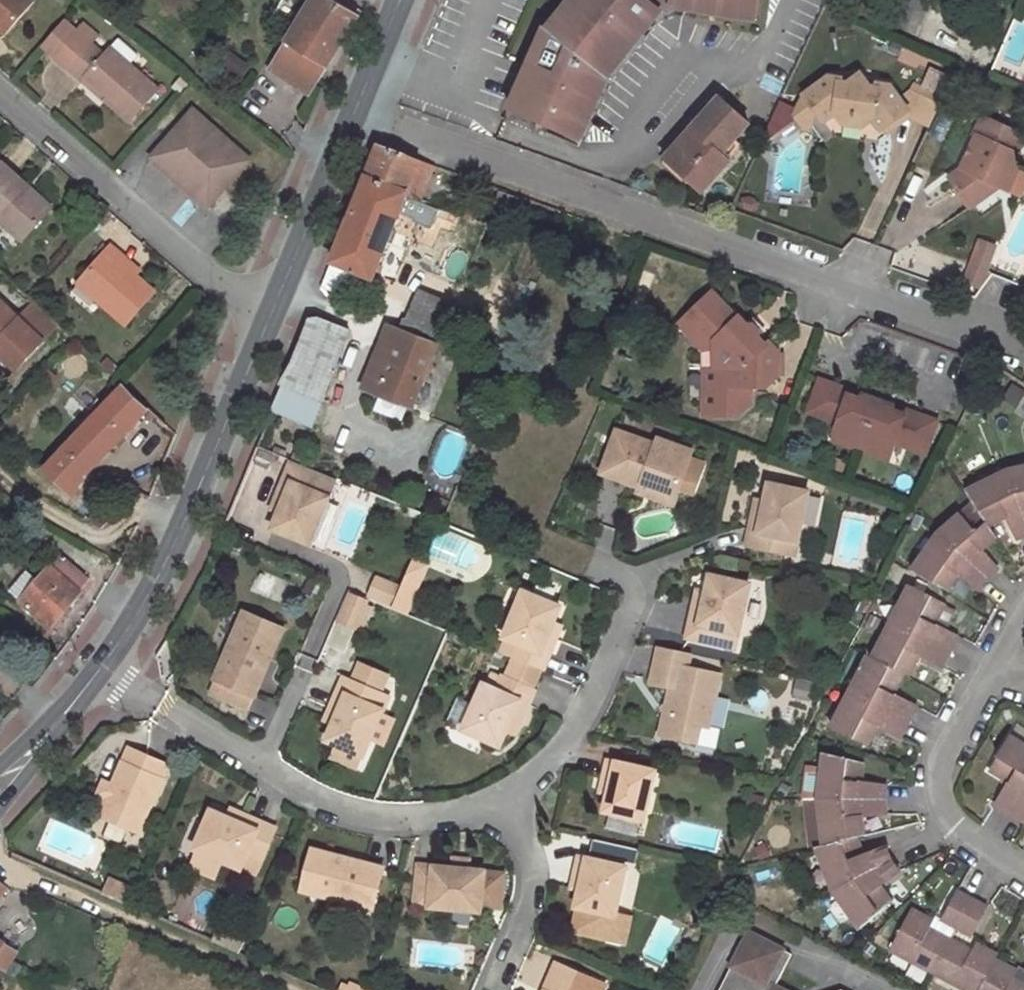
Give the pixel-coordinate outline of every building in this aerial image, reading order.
[(7,30),(32,1),(31,0),(0,0),(0,23),(7,30)] [(329,67),(362,7),(353,0),(303,0),(279,39),(283,42),(265,70),(309,95),(329,67)] [(539,122),(548,126),(580,140),(606,78),(659,13),(672,8),(756,20),(759,0),(560,0),(542,23),(539,22),(519,64),(501,110),(510,113),(532,120),(539,122)] [(1017,13),(1023,0),(993,0),(992,2),(1017,13)] [(62,20),(42,43),(55,55),(75,32),(62,20)] [(75,32),(55,55),(83,79),(88,74),(109,93),(105,98),(130,120),(157,90),(108,47),(102,53),(90,43),(96,37),(81,25),(75,32)] [(88,74),(83,79),(105,98),(109,93),(88,74)] [(884,132),(908,115),(903,105),(890,88),(879,85),(877,89),(870,87),(861,76),(848,87),(840,84),(841,80),(829,79),(806,95),(808,101),(799,108),(797,116),(802,124),(818,112),(825,121),(836,113),(874,121),(884,132)] [(908,115),(932,127),(945,99),(918,86),(912,96),(903,105),(908,115)] [(716,93),(660,156),(700,192),(729,161),(721,153),(748,122),(716,93)] [(180,124),(152,156),(176,177),(208,206),(232,179),(249,159),(193,110),(180,124)] [(874,121),(836,113),(843,124),(865,129),(874,121)] [(976,137),(980,139),(984,141),(992,124),(985,120),(976,137)] [(548,126),(539,122),(536,128),(545,132),(548,126)] [(980,139),(964,172),(952,181),(974,212),(996,197),(999,189),(1005,192),(1016,170),(1023,153),(1023,138),(992,124),(984,141),(980,139)] [(382,145),(373,142),(367,158),(362,174),(406,192),(419,160),(406,155),(382,145)] [(432,165),(419,160),(406,192),(419,197),(432,165)] [(0,163),(0,221),(21,240),(46,213),(20,190),(26,184),(1,162),(0,163)] [(1023,174),(1016,170),(1005,192),(1013,196),(1023,174)] [(372,279),(406,192),(362,174),(324,262),(329,264),(359,273),(372,279)] [(468,209),(465,216),(476,220),(478,212),(468,209)] [(489,216),(478,212),(476,220),(487,225),(489,216)] [(503,220),(489,216),(487,225),(499,229),(503,220)] [(977,238),(961,283),(980,290),(996,245),(977,238)] [(120,259),(124,255),(112,243),(78,279),(126,323),(155,292),(135,273),(120,259)] [(139,269),(124,255),(120,259),(135,273),(139,269)] [(349,298),(359,273),(329,264),(321,287),(349,298)] [(418,292),(401,332),(436,346),(452,307),(418,292)] [(718,307),(720,305),(711,296),(704,302),(718,307)] [(58,323),(33,300),(18,317),(0,300),(0,347),(0,348),(0,354),(15,369),(58,323)] [(701,339),(718,307),(704,302),(685,321),(701,339)] [(736,322),(720,305),(718,307),(701,339),(705,343),(715,343),(714,369),(705,369),(703,417),(735,419),(749,405),(750,390),(766,390),(776,378),(778,355),(768,345),(765,348),(757,340),(758,333),(752,327),(745,327),(738,320),(736,322)] [(292,362),(282,383),(310,395),(321,400),(347,330),(318,318),(309,321),(304,335),(292,362)] [(678,326),(697,347),(701,339),(685,321),(678,326)] [(436,346),(401,332),(375,393),(411,408),(436,346)] [(838,389),(819,382),(807,414),(826,421),(828,416),(840,420),(834,435),(862,445),(890,455),(895,440),(907,444),(905,449),(924,456),(935,424),(916,417),(915,422),(890,413),(892,408),(862,398),(861,402),(836,393),(838,389)] [(282,383),(271,408),(298,420),(310,395),(282,383)] [(148,407),(124,385),(44,470),(72,496),(78,489),(87,472),(142,414),(148,407)] [(154,413),(124,385),(148,407),(142,414),(148,420),(154,413)] [(862,398),(838,389),(836,393),(861,402),(862,398)] [(916,417),(892,408),(890,413),(915,422),(916,417)] [(690,453),(657,441),(655,447),(616,432),(600,474),(640,489),(642,484),(674,496),(690,453)] [(862,445),(834,435),(832,441),(859,451),(862,445)] [(890,455),(862,445),(859,451),(887,461),(890,455)] [(309,546),(335,481),(290,462),(275,500),(283,503),(279,515),(272,531),(309,546)] [(1007,470),(1023,517),(1023,467),(1007,470)] [(971,502),(988,526),(1004,518),(1016,538),(1023,534),(1023,517),(1007,470),(964,492),(971,502)] [(674,496),(642,484),(640,489),(638,494),(671,506),(674,496)] [(806,494),(767,485),(763,502),(760,514),(752,512),(746,537),(744,546),(792,557),(806,494)] [(15,503),(14,502),(0,489),(0,519),(0,520),(15,503)] [(812,525),(821,499),(809,495),(801,521),(812,525)] [(283,503),(275,500),(270,511),(279,515),(283,503)] [(763,502),(755,500),(752,512),(760,514),(763,502)] [(971,502),(937,533),(985,578),(989,574),(994,569),(981,550),(995,536),(988,526),(971,502)] [(985,578),(937,533),(911,570),(945,591),(957,575),(977,588),(981,584),(985,578)] [(61,553),(38,581),(20,601),(50,628),(81,593),(78,590),(89,578),(61,553)] [(426,566),(412,560),(392,609),(407,615),(426,566)] [(20,601),(38,581),(25,570),(8,590),(20,601)] [(745,585),(706,577),(702,594),(700,607),(691,605),(689,614),(688,620),(685,639),(733,648),(745,585)] [(326,585),(310,578),(304,592),(321,598),(326,585)] [(398,587),(377,578),(370,597),(391,606),(398,587)] [(909,587),(891,621),(948,652),(952,644),(957,636),(933,623),(943,604),(909,587)] [(560,607),(523,592),(504,638),(518,644),(513,658),(514,658),(540,669),(543,670),(553,648),(557,638),(549,634),(553,623),(560,607)] [(702,594),(693,593),(691,605),(700,607),(702,594)] [(366,602),(350,595),(339,621),(355,628),(366,602)] [(372,604),(366,602),(355,628),(361,630),(372,604)] [(283,630),(244,613),(215,681),(210,692),(222,697),(221,699),(248,711),(256,693),(283,630)] [(872,657),(902,674),(907,676),(918,655),(940,666),(944,659),(948,652),(891,621),(872,657)] [(561,626),(553,623),(549,634),(557,638),(561,626)] [(692,653),(662,646),(658,661),(689,668),(692,653)] [(867,655),(849,691),(906,721),(911,713),(915,705),(892,693),(902,674),(872,657),(867,655)] [(505,678),(502,676),(496,690),(483,684),(463,730),(499,746),(507,729),(511,719),(520,723),(529,700),(534,690),(531,690),(540,669),(514,658),(505,678)] [(689,668),(658,661),(655,674),(653,682),(673,687),(662,734),(698,742),(697,744),(717,749),(722,729),(710,727),(722,675),(689,668)] [(356,674),(349,691),(376,702),(383,686),(356,674)] [(812,684),(798,680),(794,697),(809,701),(812,684)] [(377,725),(385,706),(376,702),(349,691),(340,687),(333,703),(326,719),(334,723),(329,734),(323,750),(334,755),(357,765),(359,766),(367,748),(377,725)] [(906,721),(849,691),(830,728),(864,745),(876,724),(899,735),(903,727),(906,721)] [(334,723),(326,719),(321,731),(329,734),(334,723)] [(520,723),(511,719),(507,729),(514,734),(520,723)] [(377,725),(367,748),(379,753),(389,730),(377,725)] [(1010,812),(1023,789),(1023,746),(1009,737),(989,768),(1009,782),(995,803),(1002,807),(1010,812)] [(155,759),(130,747),(112,785),(106,798),(99,814),(138,832),(168,765),(155,759)] [(823,754),(818,799),(882,800),(883,792),(884,786),(859,781),(862,763),(823,754)] [(357,765),(334,755),(329,767),(352,777),(357,765)] [(652,770),(604,759),(602,768),(600,778),(609,780),(606,793),(602,810),(641,818),(652,770)] [(609,780),(600,778),(597,790),(606,793),(609,780)] [(106,798),(112,785),(104,781),(98,794),(106,798)] [(1010,812),(1017,817),(1023,821),(1023,789),(1010,812)] [(818,799),(823,844),(854,837),(862,834),(861,817),(883,812),(883,807),(882,800),(818,799)] [(242,815),(231,810),(227,818),(239,823),(242,815)] [(227,818),(211,812),(195,850),(198,851),(222,861),(241,869),(242,868),(257,874),(275,829),(254,820),(242,815),(239,823),(227,818)] [(815,846),(833,891),(889,859),(887,854),(884,848),(862,856),(854,837),(823,844),(815,846)] [(383,868),(312,849),(301,890),(372,909),(383,868)] [(222,861),(198,851),(192,867),(216,877),(222,861)] [(624,867),(576,856),(574,866),(572,876),(580,878),(578,890),(574,907),(576,908),(571,932),(608,940),(614,915),(613,915),(624,867)] [(467,861),(453,859),(452,869),(466,870),(467,861)] [(889,859),(833,891),(860,927),(890,900),(879,885),(898,872),(894,866),(889,859)] [(452,869),(418,866),(414,905),(480,911),(480,906),(483,872),(466,870),(452,869)] [(483,872),(480,906),(500,907),(503,874),(483,872)] [(580,878),(572,876),(569,888),(578,890),(580,878)] [(111,879),(104,894),(127,904),(134,889),(111,879)] [(942,919),(957,927),(971,900),(962,895),(956,892),(942,919)] [(971,900),(957,927),(970,934),(985,907),(978,904),(971,900)] [(889,948),(933,972),(950,940),(928,928),(931,921),(910,911),(889,948)] [(614,915),(608,940),(622,943),(628,918),(614,915)] [(245,935),(220,923),(211,940),(237,951),(245,935)] [(774,987),(790,954),(748,933),(718,989),(780,989),(774,987)] [(933,972),(968,989),(978,989),(995,960),(997,955),(974,943),(969,950),(950,940),(933,972)] [(518,983),(537,989),(547,955),(527,949),(518,983)] [(995,960),(978,989),(1023,989),(1023,985),(1012,978),(1016,971),(995,960)] [(580,977),(553,965),(542,989),(575,989),(580,977)]
